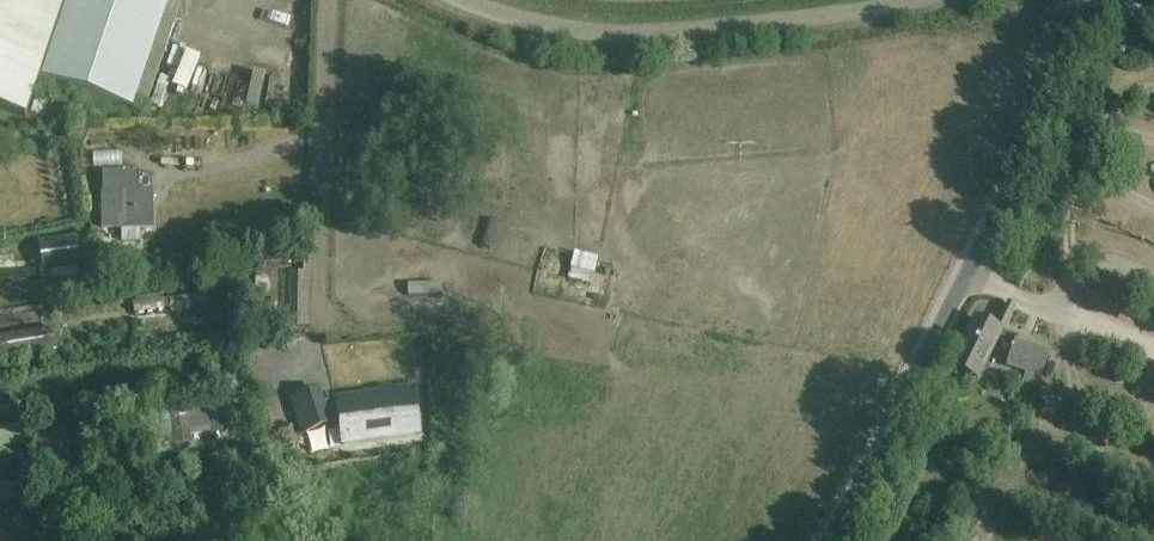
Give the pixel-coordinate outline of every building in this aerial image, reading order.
[(27,118),(41,77),(132,108),(169,0),(0,0),(0,109),(27,118)] [(265,23),(261,37),(299,48),(303,33),(265,23)] [(183,90),(198,53),(184,48),(169,85),(183,90)] [(301,96),(300,49),(287,49),(288,96),(301,96)] [(245,107),(273,110),(276,69),(248,67),(245,107)] [(155,227),(155,187),(140,188),(140,169),(103,169),(104,190),(102,190),(102,227),(122,227),(122,240),(142,240),(142,227),(155,227)] [(43,273),(91,266),(86,236),(38,242),(43,273)] [(572,249),(567,276),(590,280),(595,253),(572,249)] [(112,250),(103,250),(103,253),(99,254),(100,270),(115,269),(114,252),(113,252),(112,250)] [(9,268),(9,255),(0,255),(0,268),(9,268)] [(438,280),(405,281),(406,292),(438,292),(438,280)] [(191,297),(134,303),(135,313),(175,310),(175,313),(180,313),(181,309),(192,308),(191,297)] [(950,366),(976,378),(980,381),(1016,307),(1007,302),(995,327),(974,317),(950,366)] [(57,350),(53,328),(0,337),(0,346),(2,359),(57,350)] [(1037,389),(1050,351),(1015,339),(1005,367),(1026,374),(1022,384),(1037,389)] [(247,347),(250,360),(264,357),(262,345),(247,347)] [(316,389),(291,399),(299,421),(303,432),(328,423),(341,421),(344,443),(419,432),(412,388),(338,399),(321,401),(316,389)] [(205,403),(147,412),(150,432),(173,430),(175,445),(190,443),(189,436),(211,433),(211,434),(228,431),(228,427),(237,426),(234,405),(225,407),(225,405),(205,407),(205,403)]
